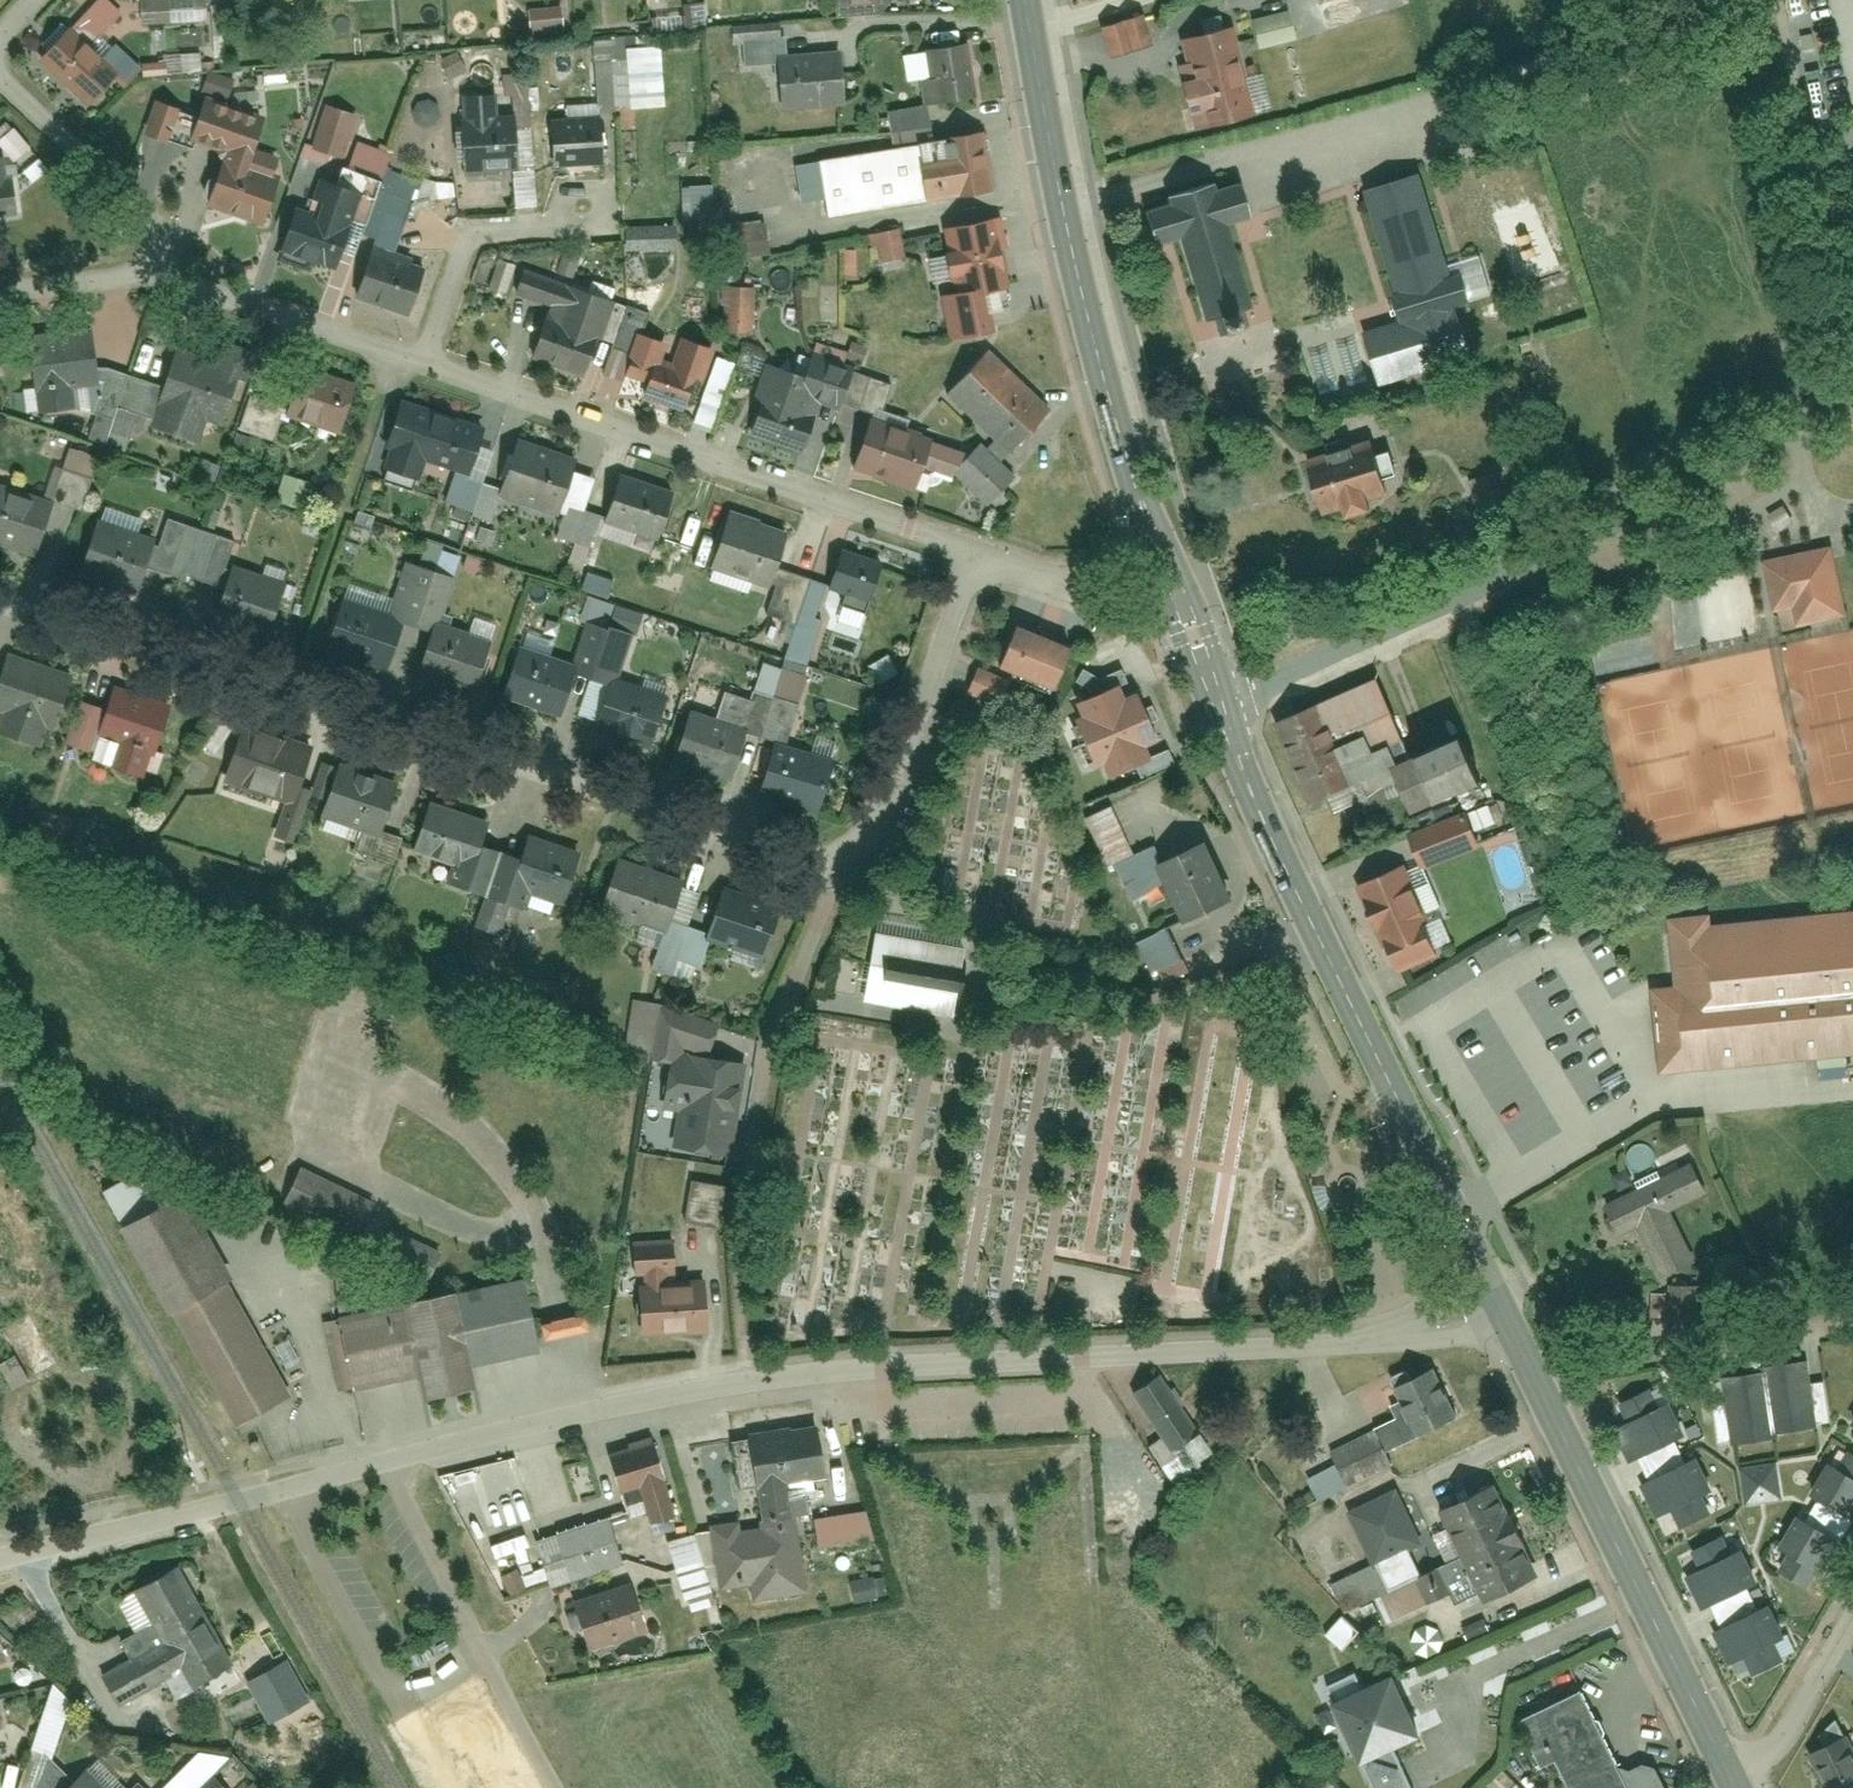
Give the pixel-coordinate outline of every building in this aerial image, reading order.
[(114,3),(111,0),(81,0),(30,52),(78,98),(111,64),(82,36),(114,3)] [(135,19),(196,16),(196,0),(134,0),(135,19)] [(520,28),(557,26),(555,0),(518,0),(520,28)] [(870,13),(868,0),(848,0),(850,16),(870,13)] [(1329,8),(1354,0),(1326,0),(1329,8)] [(1265,43),(1303,40),(1301,10),(1263,13),(1265,43)] [(1148,24),(1112,36),(1121,61),(1157,48),(1148,24)] [(767,54),(785,53),(784,32),(746,34),(748,69),(768,68),(767,54)] [(1232,35),(1186,45),(1197,93),(1182,96),(1189,130),(1249,116),(1232,35)] [(670,46),(637,48),(642,122),(675,120),(670,46)] [(853,47),(785,53),(791,106),(858,99),(853,47)] [(975,47),(927,53),(930,82),(919,83),(922,111),(982,103),(975,47)] [(188,51),(188,69),(206,69),(205,51),(188,51)] [(494,81),(448,86),(456,160),(515,154),(509,102),(496,103),(494,81)] [(170,96),(148,88),(134,124),(156,132),(170,96)] [(266,110),(208,92),(191,144),(222,154),(206,203),(263,222),(284,156),(255,146),(266,110)] [(348,103),(316,95),(306,138),(337,146),(348,103)] [(895,117),(899,150),(936,145),(932,112),(895,117)] [(623,113),(571,117),(574,162),(627,158),(623,113)] [(0,120),(0,137),(8,146),(19,138),(5,120),(0,120)] [(1004,197),(995,138),(921,149),(817,166),(826,225),(930,209),(1004,197)] [(0,161),(0,217),(21,215),(17,177),(4,179),(2,161),(0,161)] [(1429,170),(1378,186),(1421,319),(1380,333),(1396,382),(1487,353),(1470,304),(1485,299),(1475,265),(1461,270),(1429,170)] [(1164,252),(1192,243),(1219,328),(1236,323),(1240,337),(1254,333),(1249,318),(1264,313),(1239,232),(1268,223),(1256,185),(1230,193),(1228,186),(1179,201),(1181,208),(1153,218),(1164,252)] [(717,189),(687,190),(687,224),(718,223),(717,189)] [(347,214),(291,196),(276,243),(333,260),(347,214)] [(775,215),(736,220),(741,263),(781,258),(775,215)] [(1011,227),(958,234),(962,258),(952,259),(955,280),(966,278),(969,301),(994,297),(1021,293),(1011,227)] [(682,232),(634,236),(636,257),(684,253),(682,232)] [(424,253),(367,233),(348,285),(406,305),(424,253)] [(905,233),(877,240),(884,268),(911,262),(905,233)] [(564,271),(579,276),(584,255),(570,251),(564,271)] [(566,278),(517,259),(507,284),(556,303),(566,278)] [(579,366),(606,295),(566,280),(555,308),(540,303),(524,345),(579,366)] [(760,291),(731,291),(732,335),(761,334),(760,291)] [(1001,342),(994,297),(969,301),(953,303),(961,349),(1001,342)] [(703,340),(676,329),(663,359),(645,351),(652,334),(632,326),(617,364),(637,372),(632,386),(677,404),(703,340)] [(94,332),(26,335),(28,388),(39,387),(40,415),(74,413),(73,383),(96,382),(94,332)] [(230,437),(254,368),(225,357),(216,383),(179,370),(168,401),(164,413),(175,417),(166,440),(192,450),(200,426),(230,437)] [(1066,421),(1000,359),(959,403),(1026,464),(1066,421)] [(743,428),(801,447),(818,393),(850,403),(860,372),(826,361),(820,379),(764,361),(743,428)] [(903,385),(860,372),(850,403),(892,417),(903,385)] [(346,395),(307,382),(292,427),(339,444),(349,417),(340,414),(346,395)] [(124,437),(139,392),(112,383),(97,428),(124,437)] [(168,401),(139,392),(127,427),(166,440),(175,417),(164,413),(168,401)] [(700,424),(715,429),(721,410),(706,405),(700,424)] [(475,438),(399,412),(386,447),(393,450),(380,488),(403,496),(414,462),(462,478),(475,438)] [(272,422),(253,416),(244,444),(275,454),(281,436),(268,432),(272,422)] [(976,459),(876,428),(863,469),(882,476),(880,485),(926,498),(934,471),(959,477),(976,459)] [(1389,439),(1317,463),(1338,527),(1410,504),(1389,439)] [(563,463),(511,447),(500,482),(524,489),(519,504),(547,513),(563,463)] [(976,459),(959,477),(1000,514),(1027,485),(987,448),(976,459)] [(64,465),(52,504),(82,513),(94,474),(64,465)] [(675,495),(617,477),(604,521),(661,538),(675,495)] [(465,524),(477,486),(455,479),(443,517),(465,524)] [(501,493),(477,486),(465,524),(489,531),(501,493)] [(0,487),(0,545),(35,557),(52,504),(0,487)] [(563,549),(576,510),(557,504),(545,543),(563,549)] [(395,517),(368,509),(363,527),(391,534),(395,517)] [(592,515),(576,510),(563,549),(579,554),(592,515)] [(770,535),(711,514),(694,561),(753,582),(770,535)] [(204,526),(172,517),(158,562),(191,572),(204,526)] [(158,542),(100,524),(85,572),(143,591),(158,542)] [(240,537),(204,526),(194,563),(229,573),(240,537)] [(861,561),(820,547),(809,577),(827,583),(820,604),(843,612),(861,561)] [(1768,562),(1777,614),(1799,610),(1802,630),(1852,621),(1852,596),(1845,548),(1768,562)] [(778,626),(793,574),(767,567),(751,618),(778,626)] [(291,587),(239,572),(225,618),(277,633),(291,587)] [(426,613),(435,580),(406,572),(397,605),(426,613)] [(812,580),(793,574),(778,626),(797,632),(812,580)] [(451,585),(435,580),(426,613),(442,618),(451,585)] [(409,614),(346,594),(331,641),(394,661),(409,614)] [(595,616),(582,657),(601,663),(614,622),(595,616)] [(442,619),(426,663),(483,684),(500,640),(442,619)] [(635,628),(614,622),(601,663),(621,669),(635,628)] [(1026,625),(1012,659),(1067,681),(1082,645),(1063,637),(1066,630),(1045,622),(1041,631),(1026,625)] [(582,657),(526,640),(512,685),(568,702),(582,657)] [(10,655),(0,688),(0,705),(16,710),(8,736),(48,748),(71,674),(10,655)] [(981,670),(976,694),(998,699),(1001,688),(1013,691),(1016,678),(981,670)] [(676,691),(616,671),(601,717),(661,737),(676,691)] [(1411,753),(1376,678),(1277,724),(1316,808),(1363,786),(1371,803),(1404,788),(1418,818),(1488,786),(1461,729),(1411,753)] [(685,753),(740,770),(754,723),(747,721),(758,687),(739,681),(728,716),(699,707),(685,753)] [(785,689),(760,681),(758,687),(747,721),(754,723),(773,729),(785,689)] [(1121,686),(1077,703),(1082,716),(1076,718),(1096,767),(1103,764),(1109,778),(1151,761),(1145,746),(1157,741),(1138,693),(1126,698),(1121,686)] [(176,706),(120,689),(98,759),(154,777),(176,706)] [(801,694),(785,689),(773,729),(789,734),(801,694)] [(103,743),(113,709),(83,700),(73,734),(103,743)] [(317,743),(249,720),(229,777),(298,800),(304,781),(317,743)] [(841,751),(784,737),(771,788),(828,802),(841,751)] [(404,779),(345,760),(330,808),(389,827),(404,779)] [(308,826),(321,787),(304,781),(298,800),(291,820),(308,826)] [(498,815),(440,798),(425,845),(464,857),(458,877),(477,883),(498,815)] [(1123,800),(1078,820),(1099,869),(1109,865),(1137,930),(1123,936),(1146,987),(1179,973),(1160,927),(1222,901),(1195,837),(1148,857),(1123,800)] [(1430,867),(1492,844),(1485,827),(1501,821),(1494,803),(1417,832),(1430,867)] [(410,834),(369,821),(359,851),(401,864),(410,834)] [(592,845),(541,829),(532,858),(520,896),(538,902),(544,884),(577,894),(592,845)] [(497,889),(509,851),(489,845),(477,883),(497,889)] [(532,858),(509,851),(497,889),(520,896),(532,858)] [(627,859),(617,904),(681,918),(690,873),(627,859)] [(1402,861),(1357,880),(1399,976),(1444,956),(1402,861)] [(738,882),(722,933),(779,951),(795,900),(738,882)] [(1647,1066),(1852,1051),(1852,900),(1652,915),(1656,982),(1641,983),(1647,1066)] [(714,922),(693,918),(685,957),(706,962),(714,922)] [(688,934),(667,929),(659,969),(679,973),(688,934)] [(966,945),(875,930),(870,961),(840,957),(835,989),(863,993),(862,999),(955,1014),(966,945)] [(720,1023),(675,1008),(665,1036),(710,1051),(720,1023)] [(736,1152),(748,1063),(670,1052),(665,1093),(688,1096),(682,1145),(736,1152)] [(362,1195),(291,1158),(269,1199),(340,1236),(362,1195)] [(1698,1201),(1683,1168),(1595,1207),(1609,1238),(1631,1229),(1656,1285),(1690,1269),(1666,1215),(1698,1201)] [(227,1419),(285,1385),(220,1275),(230,1269),(177,1178),(109,1218),(227,1419)] [(727,1183),(684,1178),(679,1222),(722,1226),(727,1183)] [(682,1235),(636,1236),(636,1271),(650,1270),(652,1326),(706,1325),(705,1280),(683,1281),(682,1235)] [(418,1301),(349,1315),(364,1388),(433,1373),(438,1396),(491,1385),(486,1362),(552,1348),(536,1276),(470,1289),(418,1301)] [(1448,1414),(1418,1350),(1371,1372),(1388,1408),(1314,1443),(1319,1454),(1285,1470),(1293,1487),(1448,1414)] [(0,1365),(0,1372),(13,1398),(30,1389),(13,1358),(0,1365)] [(1151,1360),(1116,1382),(1169,1467),(1204,1445),(1151,1360)] [(1808,1362),(1769,1368),(1778,1433),(1818,1428),(1808,1362)] [(1766,1368),(1725,1373),(1734,1446),(1775,1441),(1766,1368)] [(1653,1387),(1619,1403),(1628,1422),(1614,1429),(1630,1462),(1639,1457),(1677,1440),(1687,1435),(1671,1401),(1661,1406),(1653,1387)] [(836,1425),(750,1433),(754,1484),(778,1482),(781,1516),(811,1513),(808,1474),(840,1472),(836,1425)] [(653,1439),(608,1451),(623,1505),(640,1501),(648,1530),(677,1522),(653,1439)] [(1649,1480),(1687,1463),(1677,1440),(1639,1457),(1649,1480)] [(1851,1453),(1841,1471),(1828,1464),(1809,1495),(1818,1500),(1852,1521),(1852,1454),(1851,1453)] [(1649,1480),(1643,1483),(1659,1517),(1673,1510),(1682,1528),(1712,1514),(1703,1494),(1714,1489),(1699,1457),(1687,1463),(1649,1480)] [(1779,1462),(1741,1466),(1746,1505),(1784,1500),(1779,1462)] [(1495,1470),(1427,1502),(1468,1590),(1536,1558),(1495,1470)] [(1396,1494),(1352,1514),(1376,1564),(1409,1549),(1420,1543),(1396,1494)] [(1841,1543),(1852,1522),(1852,1521),(1818,1500),(1805,1522),(1841,1543)] [(878,1511),(836,1513),(838,1544),(879,1541),(878,1511)] [(607,1512),(535,1533),(548,1578),(620,1557),(607,1512)] [(792,1587),(819,1585),(815,1515),(780,1517),(781,1529),(736,1532),(740,1582),(792,1579),(792,1587)] [(1805,1522),(1799,1518),(1780,1550),(1794,1558),(1784,1575),(1813,1592),(1824,1574),(1834,1580),(1852,1549),(1841,1543),(1805,1522)] [(1435,1569),(1452,1563),(1439,1530),(1428,1534),(1435,1551),(1429,1554),(1435,1569)] [(674,1539),(694,1609),(720,1602),(700,1531),(674,1539)] [(1725,1535),(1692,1551),(1701,1570),(1687,1577),(1702,1610),(1712,1605),(1749,1588),(1760,1583),(1744,1549),(1734,1554),(1725,1535)] [(1423,1577),(1409,1549),(1376,1564),(1333,1584),(1346,1612),(1423,1577)] [(857,1577),(860,1599),(893,1594),(890,1573),(857,1577)] [(179,1575),(140,1600),(161,1633),(128,1655),(157,1698),(186,1678),(200,1699),(242,1671),(179,1575)] [(623,1583),(563,1604),(579,1646),(638,1625),(623,1583)] [(1722,1628),(1760,1611),(1749,1588),(1712,1605),(1722,1628)] [(1722,1628),(1715,1631),(1731,1665),(1746,1658),(1754,1676),(1785,1662),(1776,1642),(1787,1637),(1772,1605),(1760,1611),(1722,1628)] [(1349,1613),(1333,1632),(1352,1648),(1368,1630),(1349,1613)] [(1424,1624),(1419,1647),(1444,1653),(1450,1630),(1424,1624)] [(1431,1743),(1392,1665),(1347,1687),(1365,1725),(1336,1739),(1361,1787),(1387,1787),(1407,1778),(1398,1759),(1431,1743)] [(155,1696),(137,1668),(107,1687),(125,1715),(155,1696)] [(1503,1712),(1524,1757),(1541,1749),(1559,1787),(1623,1787),(1572,1680),(1503,1712)] [(296,1743),(317,1733),(305,1709),(284,1720),(296,1743)] [(1799,1747),(1817,1787),(1852,1787),(1852,1753),(1842,1728),(1799,1747)] [(218,1773),(206,1787),(236,1787),(218,1773)] [(71,1778),(62,1787),(82,1787),(71,1778)]
